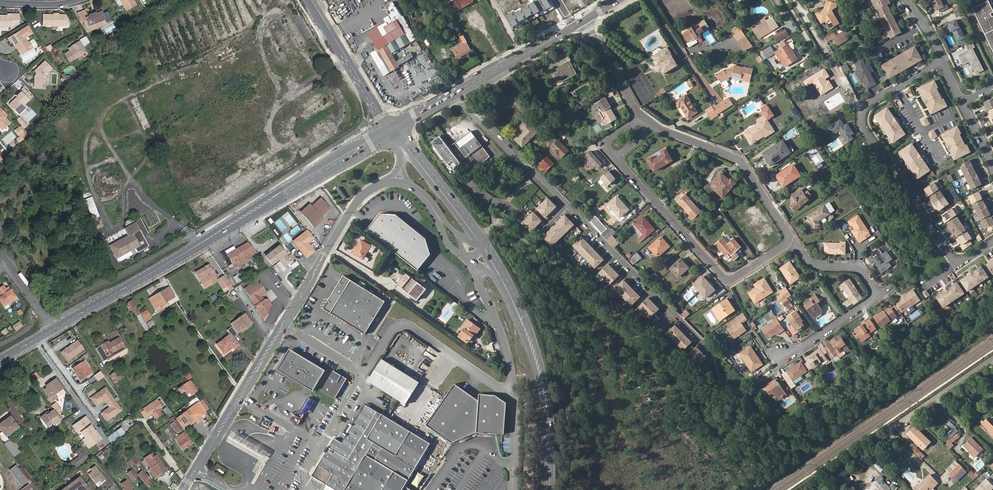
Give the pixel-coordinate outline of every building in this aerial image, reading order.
[(126,10),(136,5),(133,0),(120,0),(126,10)] [(452,14),(473,1),(472,0),(444,0),(452,14)] [(528,5),(530,8),(532,11),(535,16),(551,6),(547,0),(536,0),(528,5)] [(882,16),(883,18),(888,29),(889,31),(892,37),(902,32),(900,28),(899,25),(897,23),(893,15),(892,12),(891,10),(889,5),(886,7),(885,5),(891,2),(890,0),(874,0),(882,16)] [(940,12),(951,8),(947,0),(935,0),(940,12)] [(988,0),(971,8),(974,13),(975,15),(977,20),(990,14),(992,12),(992,11),(991,7),(990,5),(988,0)] [(832,27),(839,23),(832,11),(833,8),(836,6),(836,3),(826,1),(825,5),(826,7),(826,10),(824,11),(820,11),(817,12),(816,15),(821,23),(828,19),(832,27)] [(527,6),(522,9),(527,18),(533,15),(531,13),(532,11),(530,8),(529,9),(527,6)] [(953,11),(956,17),(962,14),(960,8),(953,11)] [(89,30),(106,23),(101,9),(95,11),(96,13),(90,15),(90,16),(88,17),(87,14),(86,10),(79,12),(83,21),(85,20),(89,30)] [(421,9),(410,15),(416,26),(417,26),(414,20),(424,15),(423,12),(421,9)] [(520,10),(514,13),(520,22),(525,19),(524,17),(525,16),(523,12),(521,13),(520,10)] [(13,27),(21,22),(21,14),(9,14),(9,16),(3,16),(3,17),(0,17),(1,16),(0,16),(0,27),(13,27)] [(512,14),(507,17),(512,26),(518,23),(516,20),(517,20),(515,16),(514,17),(512,14)] [(991,17),(990,14),(977,20),(979,23),(991,17)] [(68,26),(73,23),(69,15),(60,15),(56,15),(46,15),(46,25),(68,26)] [(416,26),(410,15),(405,17),(412,28),(416,26)] [(979,23),(981,28),(987,41),(989,45),(989,46),(992,44),(992,16),(991,17),(979,23)] [(695,24),(680,32),(688,47),(697,42),(696,39),(701,36),(700,34),(709,29),(703,19),(695,23),(695,24)] [(956,20),(941,27),(945,35),(952,31),(957,40),(963,37),(956,20)] [(753,30),(758,39),(773,30),(767,22),(753,30)] [(30,27),(11,39),(13,43),(14,42),(17,46),(18,46),(20,44),(21,46),(20,48),(20,49),(24,54),(33,49),(29,44),(30,43),(27,38),(34,34),(30,27)] [(739,27),(731,31),(743,52),(751,47),(739,27)] [(786,30),(776,35),(778,39),(788,35),(786,30)] [(825,38),(827,42),(833,39),(837,45),(848,39),(849,33),(843,31),(836,36),(834,32),(825,38)] [(397,39),(401,47),(414,40),(409,32),(397,39)] [(385,43),(387,45),(391,53),(398,49),(400,48),(394,38),(385,43)] [(35,40),(30,43),(29,44),(33,49),(39,45),(35,40)] [(74,51),(73,50),(67,53),(72,61),(88,51),(82,41),(74,46),(75,48),(76,50),(74,51)] [(416,41),(412,44),(416,52),(421,49),(416,41)] [(972,42),(966,45),(968,50),(958,55),(963,65),(969,62),(975,74),(983,70),(973,49),(975,47),(972,42)] [(453,50),(458,58),(471,51),(466,43),(453,50)] [(790,49),(785,43),(781,46),(782,48),(776,52),(780,57),(783,61),(787,58),(784,54),(790,49)] [(379,49),(392,70),(399,66),(396,62),(391,53),(387,45),(379,49)] [(662,62),(659,64),(658,65),(661,70),(662,69),(665,74),(674,69),(679,66),(670,51),(671,50),(668,47),(657,54),(662,62)] [(777,59),(780,57),(776,52),(773,48),(762,55),(767,63),(776,58),(777,59)] [(386,74),(392,70),(379,49),(373,53),(386,74)] [(892,63),(885,67),(889,75),(891,78),(897,74),(894,67),(896,66),(900,72),(913,64),(910,58),(912,56),(916,63),(923,59),(917,49),(910,53),(909,51),(906,52),(907,54),(901,58),(894,62),(893,60),(890,61),(892,63)] [(566,78),(567,80),(577,74),(564,50),(548,60),(554,71),(554,70),(560,81),(566,78)] [(616,58),(620,64),(626,61),(623,54),(616,58)] [(654,56),(659,64),(662,62),(657,54),(654,56)] [(302,59),(297,62),(301,70),(307,67),(302,59)] [(863,59),(854,64),(867,90),(877,84),(863,59)] [(44,80),(46,80),(46,75),(53,69),(46,61),(37,70),(37,79),(36,79),(36,88),(44,88),(44,84),(44,80)] [(844,73),(850,70),(846,63),(840,66),(844,73)] [(732,75),(741,78),(750,80),(753,69),(744,66),(744,67),(735,65),(734,69),(730,68),(725,71),(724,69),(715,75),(718,78),(722,76),(724,80),(732,75)] [(825,68),(804,81),(807,87),(813,83),(821,95),(833,88),(827,78),(830,76),(825,68)] [(300,80),(311,74),(308,69),(297,75),(300,80)] [(891,78),(889,75),(880,79),(883,84),(887,82),(886,80),(891,78)] [(939,87),(935,80),(921,87),(923,92),(922,93),(924,96),(924,97),(925,96),(929,104),(928,105),(930,108),(931,108),(933,112),(933,113),(948,105),(944,98),(943,99),(937,88),(939,87)] [(666,84),(656,93),(659,97),(669,88),(666,84)] [(19,97),(12,103),(12,105),(16,110),(18,110),(33,97),(25,88),(17,95),(19,97)] [(839,92),(824,102),(829,111),(845,101),(839,92)] [(675,103),(679,108),(681,107),(688,119),(697,113),(686,95),(675,103)] [(605,97),(592,104),(598,113),(601,111),(606,119),(603,120),(606,126),(618,119),(605,97)] [(985,102),(987,106),(985,107),(987,111),(990,109),(992,108),(992,98),(985,102)] [(728,103),(730,107),(733,106),(729,99),(724,101),(726,105),(728,103)] [(713,108),(717,115),(722,112),(730,107),(728,103),(726,105),(724,101),(718,105),(713,108)] [(790,110),(794,115),(798,112),(794,106),(790,110)] [(888,106),(875,116),(893,143),(907,134),(888,106)] [(5,113),(0,108),(0,109),(0,127),(3,130),(11,122),(6,117),(4,115),(5,113)] [(715,118),(718,116),(717,115),(713,108),(706,112),(710,118),(713,116),(715,118)] [(762,112),(767,120),(773,116),(768,108),(762,112)] [(258,118),(267,119),(268,111),(259,110),(258,118)] [(138,116),(148,146),(155,143),(145,114),(138,116)] [(20,116),(16,120),(24,128),(28,124),(20,116)] [(764,116),(757,120),(759,124),(765,121),(767,125),(769,124),(764,116)] [(930,123),(926,117),(921,120),(923,124),(927,125),(930,123)] [(527,120),(519,127),(523,131),(524,132),(523,134),(522,132),(515,138),(522,145),(537,131),(527,120)] [(840,120),(827,129),(832,136),(839,131),(848,143),(853,139),(851,135),(853,133),(847,124),(844,126),(840,120)] [(196,137),(201,134),(190,121),(186,125),(196,137)] [(759,124),(745,133),(751,143),(765,135),(765,136),(773,131),(769,124),(767,125),(765,121),(759,124)] [(20,126),(14,130),(19,136),(25,131),(20,126)] [(962,133),(958,126),(943,133),(946,138),(945,138),(945,139),(946,142),(947,142),(948,142),(952,150),(951,151),(952,154),(953,154),(954,154),(956,158),(956,159),(971,151),(967,144),(966,145),(960,134),(962,133)] [(489,157),(474,136),(469,139),(465,133),(460,136),(465,144),(458,149),(465,158),(471,153),(479,163),(489,157)] [(434,139),(431,141),(453,169),(461,163),(440,135),(434,139)] [(550,149),(551,152),(556,158),(559,159),(561,157),(561,158),(568,151),(564,146),(565,144),(563,142),(562,144),(559,140),(551,147),(552,148),(550,149)] [(791,153),(783,142),(773,148),(775,150),(783,145),(788,155),(791,153)] [(913,143),(899,152),(918,179),(932,170),(913,143)] [(775,150),(773,148),(763,154),(771,166),(788,155),(783,145),(775,150)] [(298,152),(302,158),(310,152),(306,146),(298,152)] [(815,147),(807,152),(814,164),(822,159),(815,147)] [(654,172),(672,161),(666,150),(647,160),(654,172)] [(602,165),(590,151),(586,155),(588,158),(584,161),(592,170),(595,167),(597,169),(602,165)] [(536,167),(542,174),(554,164),(547,157),(536,167)] [(973,161),(961,167),(965,175),(975,170),(973,166),(975,165),(973,161)] [(800,176),(793,165),(776,176),(783,187),(800,176)] [(968,182),(980,176),(978,172),(977,173),(975,170),(965,175),(968,182)] [(615,179),(608,171),(599,178),(607,187),(615,179)] [(718,172),(714,177),(710,186),(721,174),(729,181),(731,180),(722,171),(721,171),(718,172)] [(721,174),(710,186),(723,197),(736,184),(731,180),(729,181),(721,174)] [(968,182),(972,189),(982,184),(980,180),(982,179),(980,176),(968,182)] [(934,182),(923,190),(939,211),(950,203),(934,182)] [(137,186),(130,189),(137,204),(143,201),(137,186)] [(339,186),(336,188),(344,199),(345,198),(346,197),(339,186)] [(697,208),(685,195),(687,193),(684,190),(678,195),(681,198),(678,201),(685,208),(684,209),(689,215),(690,215),(695,210),(697,208)] [(793,200),(793,201),(793,202),(795,203),(791,207),(795,211),(812,197),(807,192),(803,195),(801,190),(792,195),(794,199),(793,200)] [(980,190),(969,196),(972,203),(974,203),(981,199),(982,198),(980,195),(982,194),(980,190)] [(630,209),(617,195),(607,203),(620,218),(630,209)] [(323,219),(320,216),(329,208),(321,198),(311,206),(310,205),(301,213),(313,227),(323,219)] [(548,198),(536,209),(545,218),(557,207),(548,198)] [(975,204),(973,205),(977,212),(988,206),(987,203),(985,204),(983,200),(982,201),(975,204)] [(309,203),(300,211),(301,213),(310,205),(309,203)] [(829,214),(834,210),(830,203),(824,206),(807,217),(814,228),(820,225),(817,221),(829,214)] [(988,206),(977,212),(980,219),(982,219),(989,215),(990,214),(988,211),(990,210),(988,206)] [(520,209),(515,215),(520,219),(525,213),(520,209)] [(953,209),(942,216),(963,247),(974,239),(953,209)] [(698,214),(695,210),(690,215),(693,219),(698,214)] [(381,212),(368,228),(418,270),(432,254),(427,238),(397,213),(381,212)] [(533,212),(522,223),(530,232),(542,221),(533,212)] [(747,236),(761,228),(751,213),(737,221),(747,236)] [(856,231),(853,233),(858,242),(870,234),(857,215),(848,220),(854,228),(856,231)] [(981,221),(985,228),(992,224),(992,220),(992,215),(990,217),(983,220),(981,221)] [(565,216),(543,238),(552,247),(574,225),(565,216)] [(643,217),(635,224),(643,234),(640,237),(642,240),(654,229),(649,223),(647,224),(645,222),(647,221),(643,217)] [(98,218),(94,220),(98,229),(104,226),(101,221),(100,221),(98,218)] [(126,222),(126,230),(136,224),(130,220),(126,222)] [(136,224),(126,230),(129,236),(111,246),(118,259),(128,253),(140,246),(138,242),(145,239),(136,224)] [(306,245),(308,243),(314,238),(307,230),(293,241),(306,258),(312,253),(306,245)] [(617,241),(612,235),(607,240),(612,246),(617,241)] [(582,236),(572,245),(594,268),(604,259),(582,236)] [(658,257),(669,246),(661,237),(649,248),(658,257)] [(715,244),(722,252),(723,251),(730,258),(731,257),(734,261),(739,257),(737,254),(741,250),(735,244),(731,247),(722,238),(715,244)] [(145,239),(138,242),(140,246),(143,250),(149,246),(145,239)] [(364,256),(367,250),(370,245),(361,239),(357,246),(358,247),(354,254),(366,261),(368,258),(364,256)] [(840,243),(824,243),(824,252),(824,253),(834,254),(834,255),(837,254),(845,254),(845,241),(840,241),(840,243)] [(241,266),(259,256),(249,243),(228,255),(233,264),(238,261),(241,266)] [(287,251),(281,243),(277,246),(283,254),(287,251)] [(312,253),(314,251),(308,243),(306,245),(312,253)] [(367,250),(372,253),(376,247),(371,244),(370,245),(367,250)] [(143,250),(140,246),(128,253),(118,259),(119,261),(122,262),(128,258),(128,256),(129,255),(131,256),(143,250)] [(283,266),(293,258),(287,251),(283,254),(277,246),(271,251),(272,253),(265,258),(270,265),(278,259),(283,266)] [(873,260),(876,264),(874,266),(879,274),(890,267),(887,263),(891,260),(890,259),(893,257),(888,251),(886,252),(885,251),(881,254),(877,248),(866,256),(870,263),(873,260)] [(632,257),(638,263),(643,258),(637,252),(632,257)] [(678,277),(689,268),(681,259),(671,268),(671,269),(678,277)] [(779,268),(789,284),(799,277),(795,271),(796,271),(793,267),(789,261),(779,268)] [(380,273),(384,275),(391,266),(386,263),(380,273)] [(619,275),(608,264),(599,273),(610,284),(619,275)] [(218,280),(209,265),(196,273),(202,283),(211,278),(213,283),(218,280)] [(982,266),(960,281),(968,292),(989,277),(982,266)] [(422,295),(426,290),(406,273),(397,284),(417,299),(421,294),(422,295)] [(656,283),(661,278),(656,273),(651,278),(656,283)] [(703,276),(693,284),(700,291),(709,283),(703,276)] [(226,287),(231,284),(226,277),(222,279),(226,287)] [(351,279),(331,312),(361,331),(365,334),(386,301),(351,279)] [(624,279),(613,289),(630,306),(640,297),(624,279)] [(757,290),(762,297),(771,291),(762,279),(755,283),(759,289),(757,290)] [(860,295),(849,279),(841,285),(852,301),(860,295)] [(268,300),(264,300),(261,296),(266,293),(260,284),(259,285),(257,281),(245,289),(256,305),(265,319),(272,306),(268,300)] [(958,282),(936,297),(944,308),(965,293),(958,282)] [(700,291),(705,298),(715,289),(709,283),(700,291)] [(10,302),(16,297),(9,287),(6,289),(3,285),(0,288),(10,302)] [(10,302),(0,288),(0,300),(4,306),(10,302)] [(159,306),(174,297),(169,288),(150,299),(153,305),(157,303),(159,306)] [(754,302),(762,297),(757,290),(755,288),(748,293),(754,302)] [(790,295),(785,288),(779,292),(780,295),(777,297),(780,302),(790,295)] [(925,298),(929,295),(926,289),(921,292),(925,298)] [(911,305),(910,303),(917,298),(912,290),(905,294),(904,298),(901,297),(898,299),(898,298),(894,300),(897,304),(902,311),(904,310),(911,305)] [(816,303),(818,302),(818,301),(814,295),(809,299),(810,301),(804,305),(811,316),(821,309),(819,307),(816,303)] [(659,309),(648,298),(639,307),(650,318),(659,309)] [(714,307),(722,318),(734,310),(731,305),(729,306),(728,304),(729,303),(727,299),(714,307)] [(136,307),(132,301),(128,303),(129,304),(127,305),(130,310),(132,309),(136,307)] [(896,315),(900,313),(900,312),(895,305),(891,308),(884,312),(883,310),(878,314),(874,317),(880,326),(889,320),(896,315)] [(904,310),(907,314),(914,309),(911,305),(904,310)] [(137,315),(140,314),(136,307),(132,309),(136,316),(137,315)] [(719,320),(722,318),(714,307),(712,308),(719,320)] [(680,314),(685,318),(690,314),(685,309),(680,314)] [(821,310),(821,309),(811,316),(812,317),(816,318),(821,315),(821,310)] [(911,321),(921,315),(918,310),(908,316),(911,321)] [(800,322),(802,321),(795,311),(786,317),(791,325),(788,328),(793,334),(801,329),(800,327),(803,325),(800,322)] [(741,323),(746,319),(743,313),(731,321),(734,324),(728,329),(734,338),(746,330),(741,323)] [(144,327),(147,325),(140,314),(137,315),(142,325),(143,324),(144,327)] [(241,330),(242,331),(252,323),(245,314),(231,325),(237,334),(241,330)] [(474,335),(474,336),(480,329),(467,319),(462,327),(464,328),(459,336),(467,342),(470,338),(472,334),(474,335)] [(784,330),(776,319),(761,329),(767,339),(775,334),(778,331),(779,333),(784,330)] [(869,319),(864,322),(865,323),(862,325),(861,324),(853,329),(858,336),(864,333),(867,337),(869,336),(867,333),(875,328),(873,325),(873,324),(872,321),(871,322),(869,319)] [(676,323),(666,333),(683,350),(693,340),(676,323)] [(5,336),(10,332),(6,327),(1,331),(5,336)] [(235,349),(239,345),(233,337),(237,334),(231,327),(228,330),(231,334),(217,345),(224,354),(233,347),(235,349)] [(861,341),(867,337),(864,333),(858,336),(861,341)] [(838,335),(829,341),(833,348),(834,349),(833,350),(832,349),(828,344),(823,348),(830,357),(837,352),(839,356),(848,350),(838,335)] [(104,360),(125,349),(119,339),(108,344),(107,343),(97,348),(104,360)] [(83,349),(76,340),(59,352),(67,362),(83,349)] [(708,356),(697,345),(688,354),(699,365),(708,356)] [(752,351),(753,351),(750,346),(739,353),(751,371),(762,364),(759,360),(758,360),(752,351)] [(806,360),(812,369),(830,357),(823,348),(823,347),(814,353),(815,354),(806,360)] [(313,390),(314,388),(325,370),(290,348),(278,369),(313,390)] [(368,381),(386,391),(399,369),(382,358),(368,381)] [(81,380),(92,372),(85,361),(74,369),(81,380)] [(792,368),(786,373),(788,376),(785,378),(792,388),(795,386),(791,381),(806,371),(800,362),(792,367),(792,368)] [(420,381),(399,369),(386,391),(407,404),(420,381)] [(117,381),(124,377),(119,370),(112,374),(117,381)] [(335,398),(338,394),(347,380),(347,379),(334,370),(322,390),(335,398)] [(101,380),(104,379),(99,372),(93,377),(97,382),(101,380)] [(108,377),(112,384),(117,381),(112,374),(108,377)] [(53,401),(62,394),(60,390),(63,388),(56,379),(46,386),(48,388),(45,389),(53,401)] [(773,390),(775,393),(778,398),(785,393),(783,390),(787,388),(781,380),(778,382),(777,381),(776,382),(774,383),(772,380),(764,386),(769,392),(773,390)] [(191,395),(197,391),(190,381),(177,389),(181,395),(186,391),(188,394),(190,392),(191,395)] [(427,425),(453,443),(478,431),(505,433),(508,402),(496,394),(488,393),(480,393),(480,399),(455,383),(427,425)] [(105,387),(89,398),(95,406),(104,400),(109,407),(101,412),(107,421),(121,409),(105,387)] [(162,406),(165,403),(160,396),(158,398),(157,399),(162,406)] [(300,410),(306,414),(315,400),(309,396),(300,410)] [(157,399),(143,408),(145,410),(149,415),(162,406),(157,399)] [(205,411),(208,408),(203,400),(200,402),(199,402),(205,411)] [(207,414),(205,411),(199,402),(196,405),(203,416),(207,414)] [(59,412),(61,410),(56,403),(52,406),(58,414),(60,413),(59,412)] [(405,486),(432,443),(384,413),(383,414),(365,404),(352,425),(347,434),(342,442),(335,438),(334,440),(329,447),(327,446),(324,451),(326,452),(312,475),(327,484),(324,489),(326,489),(412,489),(405,486)] [(163,410),(169,417),(172,415),(167,407),(163,410)] [(54,425),(61,420),(53,409),(49,412),(46,414),(44,414),(41,416),(40,418),(47,427),(52,423),(54,425)] [(189,410),(177,419),(183,428),(187,425),(188,426),(193,423),(192,421),(194,420),(195,422),(197,421),(189,410)] [(3,438),(18,427),(10,417),(0,424),(0,427),(3,431),(0,433),(0,434),(3,438)] [(101,439),(95,431),(94,432),(90,426),(91,425),(85,417),(72,426),(78,435),(80,433),(84,439),(82,440),(88,449),(101,439)] [(986,419),(983,422),(982,423),(991,433),(992,435),(992,426),(989,422),(990,422),(987,419),(986,420),(986,419)] [(178,432),(183,429),(177,420),(171,424),(178,432)] [(185,430),(195,422),(194,420),(192,421),(193,423),(188,426),(187,425),(183,428),(185,430)] [(931,442),(914,426),(906,434),(923,450),(931,442)] [(952,443),(961,435),(953,426),(946,432),(951,437),(943,444),(948,449),(953,445),(952,443)] [(112,442),(113,441),(125,433),(122,427),(109,437),(112,441),(111,442),(112,443),(112,442)] [(263,459),(267,452),(232,431),(228,438),(263,459)] [(176,439),(183,449),(193,442),(185,432),(176,439)] [(963,445),(976,456),(984,448),(970,437),(963,445)] [(169,439),(163,444),(167,448),(172,444),(169,439)] [(14,456),(19,452),(10,441),(5,445),(14,456)] [(914,449),(924,457),(916,448),(914,449)] [(75,468),(87,459),(80,449),(77,451),(80,456),(79,457),(71,462),(75,468)] [(922,459),(924,457),(914,449),(913,450),(922,459)] [(138,467),(141,465),(137,460),(139,459),(136,455),(128,461),(135,471),(139,468),(138,467)] [(155,477),(167,469),(157,455),(150,460),(154,467),(150,470),(155,477)] [(880,472),(883,470),(875,462),(872,465),(880,472)] [(955,480),(965,471),(958,464),(948,473),(955,480)] [(27,481),(18,469),(16,466),(11,471),(22,485),(27,481)] [(27,481),(30,478),(23,469),(21,466),(18,469),(27,481)] [(102,483),(106,480),(95,466),(91,469),(92,472),(89,475),(98,486),(102,483)] [(128,473),(133,480),(137,477),(132,470),(128,473)] [(147,486),(152,483),(143,471),(138,474),(147,486)] [(418,485),(424,475),(418,471),(412,482),(418,485)] [(930,475),(923,481),(924,482),(922,484),(921,483),(918,487),(917,485),(914,489),(915,489),(931,489),(938,483),(930,475)] [(81,478),(74,483),(75,484),(67,489),(89,489),(81,478)] [(986,479),(975,489),(992,489),(992,485),(986,479)] [(126,480),(122,483),(126,489),(133,489),(126,480)]
